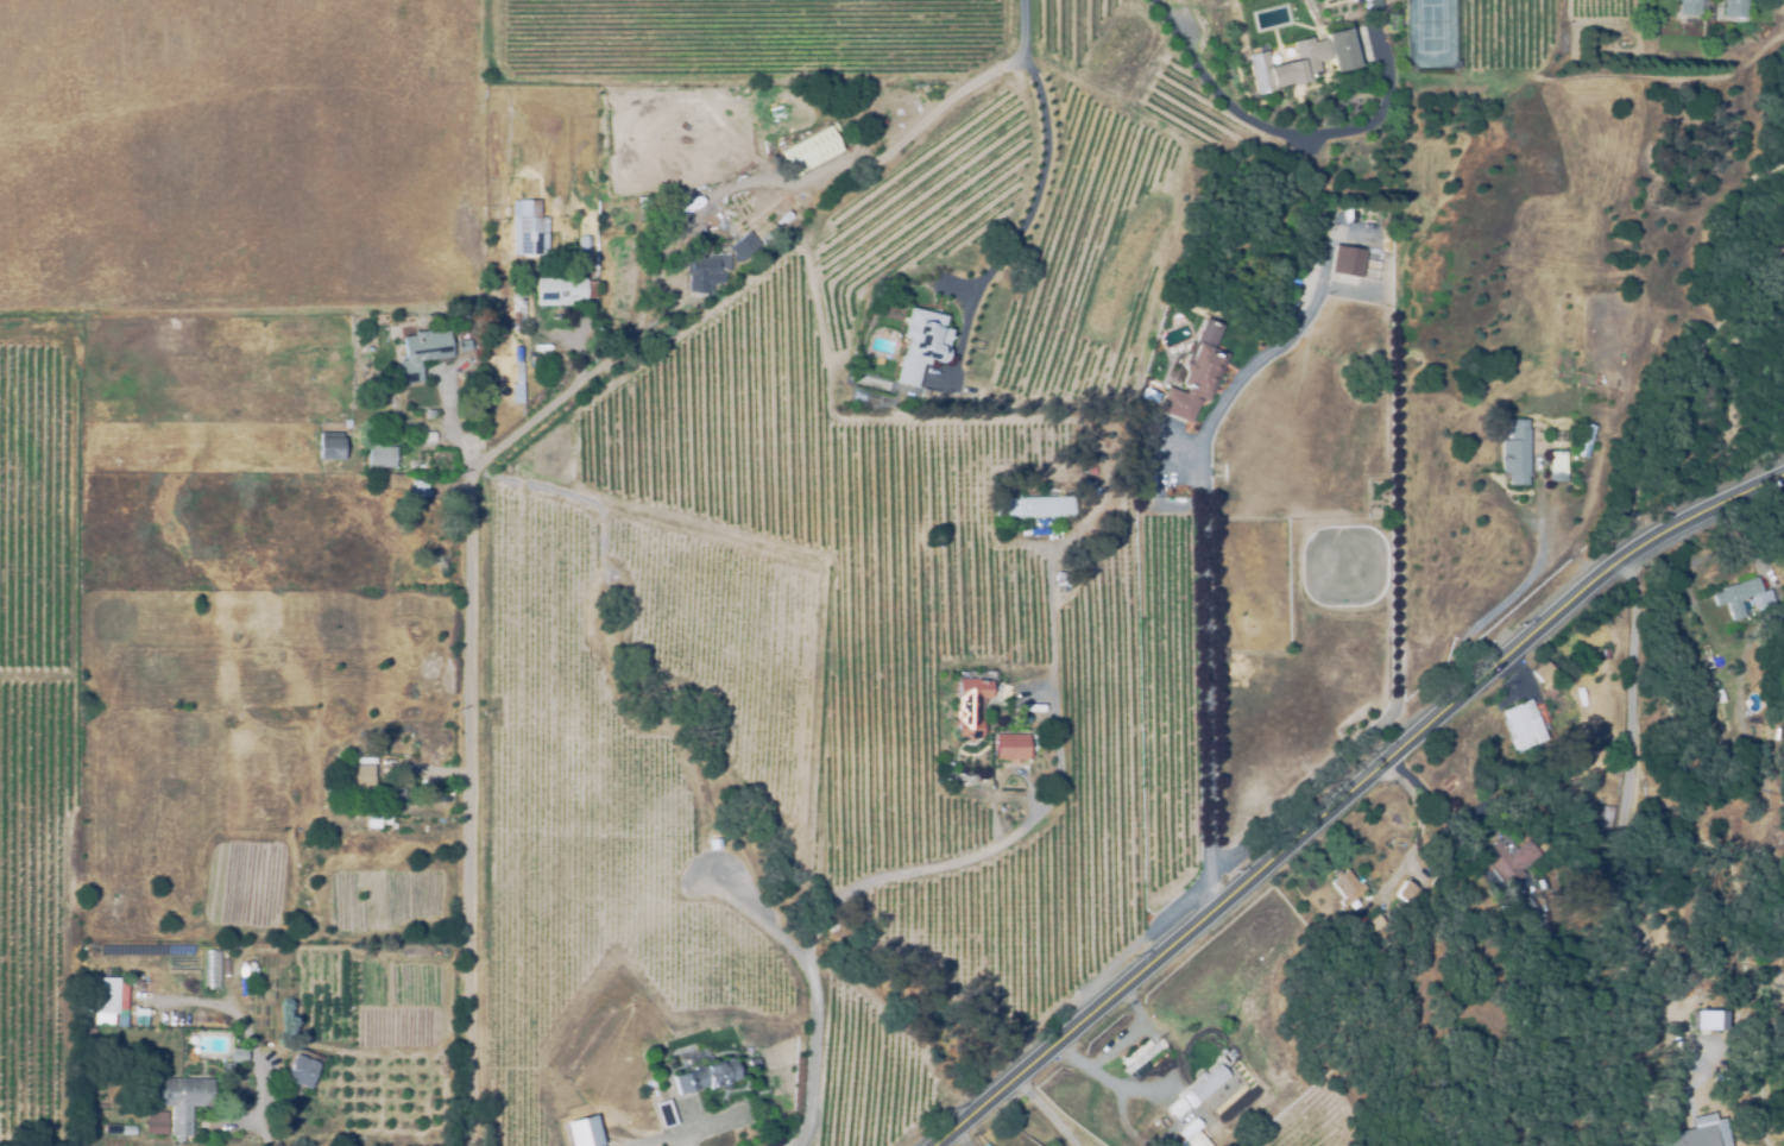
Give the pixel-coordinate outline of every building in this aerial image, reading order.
[(1369,11),(1369,0),(1379,0),(1380,10),(1369,11)] [(1678,2),(1678,0),(1700,0),(1700,2),(1700,18),(1678,17),(1678,2)] [(1722,2),(1722,0),(1746,0),(1746,2),(1746,20),(1722,20),(1722,2)] [(1398,13),(1398,30),(1386,30),(1386,13),(1398,13)] [(1255,97),(1244,57),(1265,51),(1269,69),(1296,62),(1291,44),(1310,39),(1311,44),(1324,40),(1323,36),(1347,30),(1357,68),(1332,75),(1328,59),(1316,63),(1319,78),(1303,83),(1303,86),(1290,89),(1290,86),(1274,90),(1274,92),(1255,97)] [(793,177),(781,152),(826,128),(839,153),(793,177)] [(647,212),(638,213),(637,196),(644,195),(647,212)] [(544,259),(509,257),(510,221),(516,221),(516,202),(537,203),(537,219),(546,220),(544,259)] [(792,216),(783,222),(778,216),(787,209),(792,216)] [(737,266),(731,258),(733,257),(727,248),(748,234),(754,244),(765,234),(770,241),(737,266)] [(590,235),(590,260),(578,260),(578,235),(590,235)] [(708,295),(685,295),(686,259),(716,259),(716,248),(726,248),(726,273),(720,273),(719,286),(708,286),(708,295)] [(1360,279),(1329,276),(1332,248),(1363,252),(1360,279)] [(535,307),(535,282),(582,281),(582,283),(593,283),(593,300),(582,301),(582,306),(535,307)] [(510,318),(523,318),(524,294),(511,294),(510,318)] [(899,379),(906,348),(908,348),(912,332),(907,330),(914,300),(928,303),(927,306),(947,310),(945,320),(954,322),(946,357),(932,353),(931,358),(925,357),(919,384),(899,379)] [(1206,315),(1224,322),(1215,344),(1228,348),(1210,392),(1199,388),(1197,395),(1202,397),(1191,420),(1159,407),(1170,383),(1181,389),(1185,379),(1181,378),(1187,364),(1184,363),(1189,352),(1192,353),(1199,338),(1197,336),(1206,315)] [(401,360),(406,359),(403,335),(399,336),(398,326),(415,325),(416,330),(448,326),(452,354),(423,358),(425,379),(403,382),(401,360)] [(511,383),(513,383),(513,347),(522,347),(522,403),(511,403),(511,383)] [(1528,415),(1530,483),(1511,483),(1511,470),(1502,470),(1502,437),(1511,437),(1511,416),(1528,415)] [(1586,421),(1595,423),(1590,442),(1581,440),(1586,421)] [(320,433),(342,433),(342,459),(320,459),(320,433)] [(370,448),(395,448),(395,467),(368,466),(370,448)] [(1551,449),(1568,449),(1568,472),(1552,472),(1551,449)] [(412,480),(425,481),(424,499),(411,498),(412,480)] [(428,490),(435,491),(434,499),(427,499),(428,490)] [(998,497),(1074,496),(1074,517),(1001,518),(998,497)] [(1758,575),(1764,591),(1772,588),(1777,605),(1758,611),(1753,596),(1752,596),(1751,592),(1745,594),(1746,598),(1741,599),(1747,615),(1734,619),(1728,602),(1719,605),(1714,593),(1725,590),(1723,586),(1758,575)] [(1552,673),(1540,684),(1530,670),(1542,660),(1552,673)] [(1014,675),(1032,675),(1032,684),(1014,684),(1014,675)] [(959,678),(994,678),(994,694),(983,694),(983,733),(959,732),(959,678)] [(1530,698),(1547,741),(1523,753),(1504,709),(1530,698)] [(1017,701),(1044,700),(1044,710),(1017,710),(1017,701)] [(1029,722),(1014,723),(1013,714),(1029,713),(1029,722)] [(996,731),(1029,731),(1029,757),(996,757),(996,731)] [(376,768),(376,792),(346,791),(346,772),(354,772),(354,763),(373,763),(373,768),(376,768)] [(970,772),(971,772),(972,772),(972,773),(973,774),(973,775),(975,775),(975,776),(975,777),(973,779),(973,780),(972,781),(971,781),(970,781),(969,781),(967,780),(967,779),(966,777),(966,776),(966,775),(967,774),(967,773),(969,773),(969,772),(970,772)] [(392,795),(391,776),(405,775),(406,794),(392,795)] [(1616,806),(1615,844),(1606,843),(1606,805),(1616,806)] [(390,814),(390,825),(382,825),(382,814),(390,814)] [(1484,852),(1500,839),(1513,855),(1531,839),(1544,855),(1526,869),(1530,874),(1519,882),(1514,877),(1509,882),(1484,852)] [(1330,880),(1345,867),(1360,883),(1363,880),(1368,887),(1347,907),(1341,900),(1344,896),(1330,880)] [(1398,893),(1411,876),(1425,888),(1412,905),(1398,893)] [(1520,908),(1532,896),(1550,915),(1538,927),(1520,908)] [(1385,923),(1367,936),(1359,923),(1375,911),(1385,923)] [(219,950),(219,988),(206,988),(206,950),(219,950)] [(119,1015),(96,1014),(99,978),(121,980),(119,1015)] [(147,1008),(146,1026),(131,1025),(132,1007),(147,1008)] [(1694,1030),(1723,1029),(1723,1010),(1693,1011),(1694,1030)] [(82,1058),(81,1031),(96,1031),(96,1039),(90,1039),(92,1057),(82,1058)] [(1160,1035),(1166,1043),(1149,1056),(1155,1063),(1140,1075),(1134,1069),(1129,1072),(1124,1065),(1126,1064),(1121,1058),(1147,1037),(1152,1043),(1160,1035)] [(742,1044),(752,1040),(755,1051),(745,1054),(742,1044)] [(307,1094),(278,1083),(291,1049),(321,1060),(307,1094)] [(245,1063),(231,1063),(231,1050),(246,1050),(245,1063)] [(748,1059),(756,1057),(758,1065),(750,1066),(748,1059)] [(672,1076),(721,1060),(721,1063),(733,1059),(738,1078),(718,1084),(719,1087),(710,1089),(708,1084),(676,1094),(672,1076)] [(1228,1075),(1199,1101),(1187,1088),(1198,1078),(1196,1076),(1202,1070),(1204,1073),(1217,1062),(1228,1075)] [(227,1075),(218,1073),(219,1064),(228,1065),(227,1075)] [(170,1145),(169,1106),(157,1107),(156,1081),(209,1078),(210,1108),(189,1109),(190,1138),(181,1138),(181,1145),(170,1145)] [(642,1082),(654,1078),(655,1084),(644,1088),(642,1082)] [(1179,1097),(1186,1090),(1196,1102),(1189,1108),(1179,1097)] [(1165,1108),(1177,1097),(1186,1109),(1174,1119),(1165,1108)] [(654,1103),(668,1098),(676,1125),(662,1129),(654,1103)] [(1165,1109),(1173,1120),(1149,1140),(1141,1129),(1165,1109)] [(147,1138),(145,1114),(164,1112),(166,1136),(147,1138)] [(594,1114),(603,1145),(569,1145),(563,1122),(594,1114)] [(1181,1141),(1175,1134),(1193,1119),(1199,1126),(1196,1129),(1181,1141)] [(134,1125),(134,1134),(121,1134),(121,1125),(134,1125)] [(103,1138),(102,1127),(118,1126),(119,1136),(103,1138)] [(1196,1129),(1211,1145),(1188,1145),(1183,1140),(1196,1129)]
